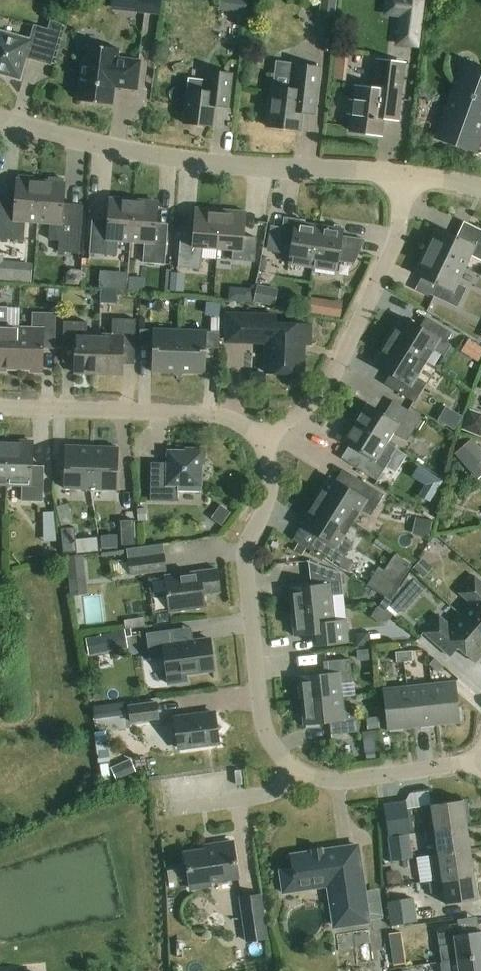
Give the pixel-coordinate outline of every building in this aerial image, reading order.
[(135,12),(159,15),(160,0),(136,0),(135,12)] [(219,11),(244,14),(246,0),(220,0),(219,11)] [(318,15),(334,17),(336,0),(320,0),(318,15)] [(397,44),(417,47),(422,0),(402,0),(400,16),(397,44)] [(47,30),(34,26),(30,41),(0,32),(0,74),(19,79),(26,57),(51,64),(62,24),(50,21),(47,30)] [(118,48),(85,45),(78,101),(111,105),(113,86),(136,89),(139,62),(116,59),(118,48)] [(335,56),(333,68),(347,69),(348,58),(335,56)] [(403,64),(378,61),(374,90),(356,87),(355,101),(350,100),(348,114),(353,115),(351,131),(380,135),(382,118),(396,120),(403,64)] [(319,67),(295,64),(292,89),(272,87),(267,127),(299,131),(302,104),(314,106),(319,67)] [(232,74),(207,71),(205,92),(187,90),(183,123),(212,127),(215,102),(228,104),(232,74)] [(480,73),(461,77),(439,136),(473,148),(480,127),(480,73)] [(37,222),(41,182),(16,180),(14,206),(0,204),(0,239),(23,240),(25,221),(37,222)] [(65,183),(41,182),(37,222),(50,223),(48,240),(59,240),(58,252),(79,254),(82,211),(63,209),(65,183)] [(118,240),(130,241),(133,201),(109,199),(108,220),(92,218),(89,254),(116,256),(118,240)] [(133,201),(130,241),(144,242),(142,263),(165,265),(168,224),(156,223),(158,203),(133,201)] [(217,250),(220,210),(195,208),(193,233),(180,232),(178,268),(200,270),(202,248),(217,250)] [(245,212),(220,210),(217,250),(232,251),(232,260),(254,262),(256,238),(243,237),(245,212)] [(284,218),(280,242),(278,254),(290,255),(289,263),(313,267),(319,227),(295,223),(296,219),(284,218)] [(427,251),(463,268),(474,245),(480,248),(480,230),(468,224),(461,238),(438,227),(427,251)] [(319,227),(313,267),(336,271),(338,261),(354,264),(360,251),(362,239),(342,236),(343,231),(319,227)] [(463,268),(427,251),(415,275),(439,286),(434,296),(457,307),(466,288),(456,283),(463,268)] [(101,289),(117,290),(125,291),(127,273),(114,273),(99,272),(98,289),(101,289)] [(256,284),(252,301),(274,306),(278,288),(256,284)] [(323,299),(320,314),(340,317),(342,302),(323,299)] [(18,369),(19,328),(6,328),(7,307),(0,307),(0,372),(6,372),(6,369),(18,369)] [(19,328),(18,369),(29,369),(29,372),(42,373),(43,348),(54,349),(55,313),(32,313),(32,329),(19,328)] [(224,342),(239,342),(267,343),(266,373),(302,374),(303,345),(310,345),(310,325),(275,324),(275,316),(225,314),(224,342)] [(403,318),(389,341),(425,363),(439,340),(445,344),(451,333),(430,320),(424,330),(403,318)] [(99,334),(98,374),(122,375),(122,364),(134,365),(135,319),(112,319),(112,335),(99,334)] [(74,374),(98,374),(99,334),(86,334),(87,322),(63,321),(62,362),(74,363),(74,374)] [(151,372),(178,373),(180,330),(153,329),(153,330),(140,330),(140,345),(152,346),(151,372)] [(180,330),(178,373),(205,374),(206,348),(218,348),(219,333),(206,332),(207,331),(180,330)] [(470,338),(465,349),(480,357),(480,343),(470,338)] [(425,363),(389,341),(375,364),(395,377),(389,387),(414,402),(426,383),(416,377),(425,363)] [(367,404),(355,422),(387,443),(393,433),(407,441),(421,419),(392,401),(384,414),(367,404)] [(440,418),(458,427),(466,413),(448,403),(440,418)] [(461,430),(480,437),(480,414),(469,410),(461,430)] [(387,443),(355,422),(343,441),(364,455),(356,468),(377,481),(391,458),(381,452),(387,443)] [(455,454),(470,471),(480,461),(480,449),(471,439),(455,454)] [(8,444),(7,485),(22,485),(21,501),(43,502),(44,466),(32,466),(33,442),(20,441),(20,444),(8,444)] [(8,444),(0,443),(0,484),(7,485),(8,444)] [(63,488),(90,489),(92,446),(65,445),(63,488)] [(92,446),(90,489),(117,490),(118,447),(92,446)] [(204,449),(186,449),(186,451),(167,451),(167,472),(151,471),(150,501),(177,502),(178,486),(201,486),(202,464),(204,464),(204,449)] [(316,501),(351,523),(360,509),(370,516),(383,495),(358,479),(350,491),(330,478),(316,501)] [(351,523),(316,501),(301,524),(322,537),(314,549),(340,565),(353,544),(342,538),(351,523)] [(145,508),(137,509),(138,515),(138,521),(146,520),(146,514),(145,508)] [(55,521),(55,512),(46,512),(43,512),(44,527),(55,526),(55,521)] [(415,517),(412,533),(429,537),(432,521),(415,517)] [(120,521),(122,546),(134,545),(133,520),(120,521)] [(74,528),(61,529),(63,554),(77,553),(74,528)] [(380,568),(368,586),(390,600),(399,586),(398,586),(412,565),(395,554),(384,571),(380,568)] [(128,558),(130,575),(166,571),(164,555),(128,558)] [(83,558),(65,560),(67,582),(69,596),(87,594),(85,580),(83,558)] [(422,558),(413,568),(421,575),(429,565),(422,558)] [(290,587),(292,612),(332,608),(331,596),(343,595),(341,573),(307,561),(306,562),(313,564),(315,585),(290,587)] [(220,592),(217,569),(164,576),(169,612),(205,607),(203,594),(220,592)] [(480,634),(480,582),(474,576),(459,593),(471,604),(460,615),(480,634)] [(400,595),(390,607),(398,614),(408,602),(400,595)] [(385,612),(391,602),(385,597),(378,607),(385,612)] [(332,608),(292,612),(295,637),(320,634),(322,646),(348,643),(345,620),(333,621),(332,608)] [(460,615),(450,626),(438,616),(423,632),(446,653),(454,644),(475,663),(480,657),(480,634),(460,615)] [(192,641),(190,627),(146,633),(148,648),(163,646),(167,677),(213,670),(209,639),(192,641)] [(101,636),(86,638),(88,655),(109,652),(128,649),(126,637),(125,630),(100,634),(101,636)] [(368,633),(355,634),(356,647),(369,645),(368,633)] [(396,662),(412,661),(411,651),(395,652),(396,662)] [(438,673),(443,666),(434,658),(429,665),(438,673)] [(299,676),(301,701),(341,697),(340,684),(352,683),(349,659),(323,662),(324,674),(299,676)] [(455,682),(431,685),(436,725),(460,722),(459,721),(463,720),(461,706),(458,707),(455,682)] [(431,685),(407,687),(411,727),(420,726),(420,729),(434,728),(434,725),(436,725),(431,685)] [(411,727),(407,687),(383,690),(387,730),(389,729),(389,732),(403,731),(403,728),(411,727)] [(341,697),(301,701),(304,725),(329,723),(331,735),(359,732),(357,720),(355,720),(354,706),(342,707),(341,697)] [(156,702),(126,705),(129,723),(158,720),(156,702)] [(109,717),(108,705),(92,708),(94,719),(109,717)] [(216,722),(215,713),(197,715),(190,713),(189,716),(174,718),(178,748),(216,743),(215,736),(222,727),(216,722)] [(366,718),(368,733),(379,731),(378,717),(366,718)] [(95,734),(97,751),(99,763),(111,761),(109,749),(107,732),(95,734)] [(130,759),(111,768),(116,779),(135,771),(130,759)] [(463,800),(430,805),(421,806),(425,831),(466,825),(463,800)] [(389,836),(397,835),(408,833),(409,833),(404,802),(384,805),(389,836)] [(435,840),(438,855),(470,850),(466,825),(425,831),(427,841),(435,840)] [(389,836),(388,836),(390,849),(391,861),(391,862),(412,858),(408,833),(397,835),(389,836)] [(238,878),(233,842),(212,845),(212,849),(185,853),(190,889),(210,886),(210,882),(238,878)] [(335,926),(368,921),(356,846),(322,852),(322,848),(311,850),(312,853),(290,856),(293,871),(281,872),(282,881),(281,881),(283,893),(295,891),(294,890),(315,886),(315,888),(329,886),(335,926)] [(429,856),(432,880),(474,874),(470,850),(438,855),(429,856)] [(401,883),(399,876),(393,871),(386,872),(388,885),(401,883)] [(474,874),(432,880),(428,881),(430,894),(443,892),(445,904),(477,900),(474,874)] [(261,895),(238,898),(245,943),(268,941),(261,895)] [(414,899),(387,902),(390,927),(417,923),(414,899)] [(457,960),(480,956),(480,932),(460,935),(458,924),(436,927),(439,947),(441,962),(457,960)] [(401,932),(388,934),(391,950),(403,948),(401,932)] [(457,960),(459,970),(480,970),(480,956),(457,960)]
